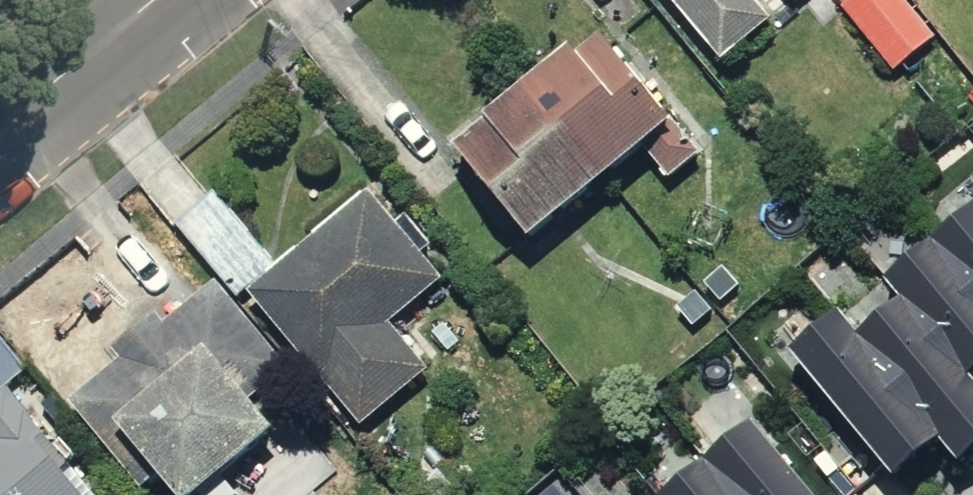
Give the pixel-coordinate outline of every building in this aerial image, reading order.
[(709,64),(789,0),(658,0),(709,64)] [(902,0),(839,0),(825,12),(886,82),(936,39),(902,0)] [(582,8),(431,132),(516,237),(635,139),(662,172),(694,145),(582,8)] [(282,269),(224,200),(186,232),(243,301),(282,269)] [(454,287),(375,200),(257,299),(369,432),(439,378),(399,333),(454,287)] [(798,367),(902,494),(947,456),(967,478),(972,474),(972,230),(892,298),(909,317),(867,353),(846,327),(798,367)] [(223,286),(174,327),(165,315),(118,353),(128,365),(75,408),(133,479),(156,460),(185,494),(228,494),(287,447),(252,403),(292,370),(223,286)] [(31,375),(0,336),(0,400),(31,375)] [(17,403),(0,417),(0,494),(92,494),(17,403)] [(760,438),(691,494),(808,494),(760,438)]
